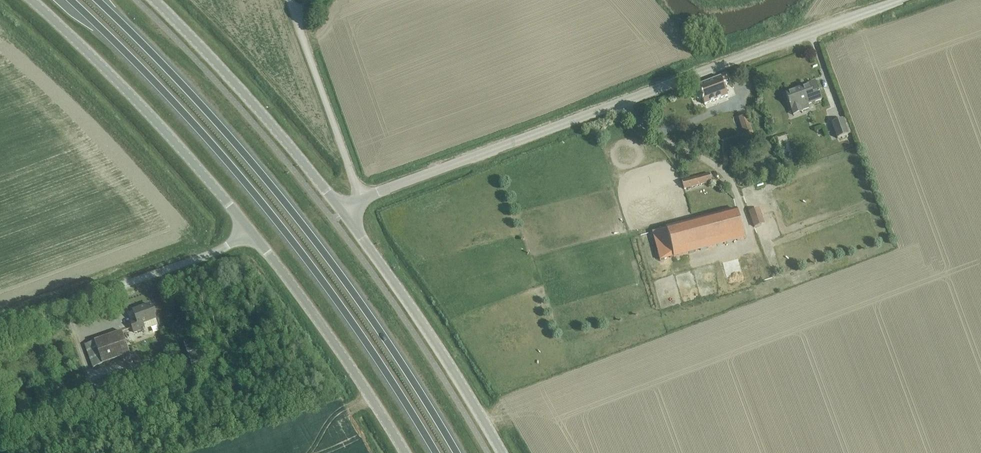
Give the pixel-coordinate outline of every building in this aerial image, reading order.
[(698,86),(695,88),(694,89),(693,92),(696,98),(697,100),(699,101),(703,100),(704,104),(727,96),(722,83),(729,80),(728,75),(698,86)] [(809,86),(785,95),(791,111),(793,116),(803,112),(802,111),(809,108),(808,104),(820,100),(814,82),(808,84),(809,86)] [(752,132),(746,116),(738,118),(744,135),(752,132)] [(837,138),(848,134),(843,119),(832,123),(837,138)] [(684,189),(711,182),(709,174),(682,182),(684,189)] [(660,261),(743,239),(736,209),(652,232),(660,261)] [(759,209),(748,212),(754,228),(764,224),(759,209)] [(150,305),(134,311),(137,321),(130,323),(134,334),(145,330),(142,323),(155,319),(150,305)] [(92,367),(130,353),(122,331),(84,344),(92,367)]
